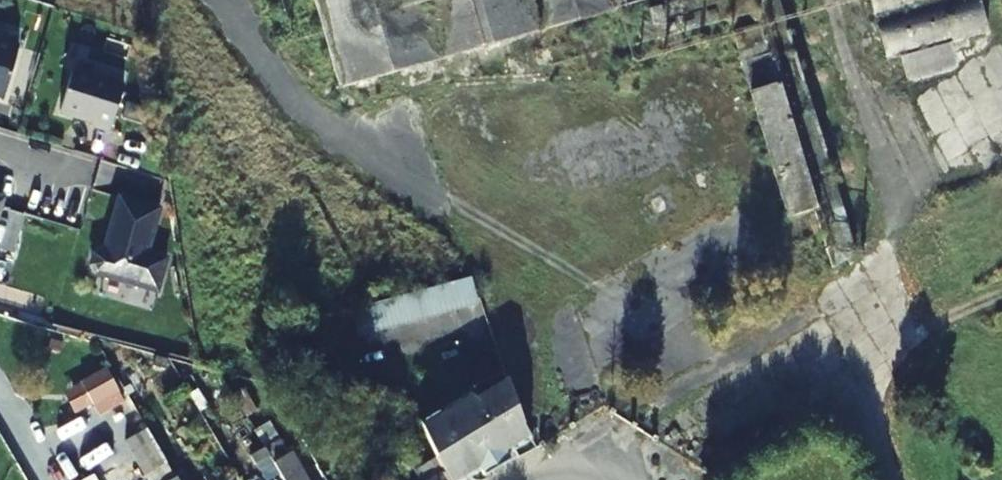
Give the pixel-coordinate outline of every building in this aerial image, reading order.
[(702,27),(695,0),(678,0),(647,8),(656,39),(702,27)] [(777,0),(748,0),(756,26),(765,55),(770,70),(775,86),(786,125),(813,209),(814,213),(831,269),(855,255),(777,0)] [(896,57),(990,31),(981,0),(881,0),(896,57)] [(730,34),(739,63),(765,55),(756,26),(730,34)] [(0,42),(0,98),(4,99),(19,47),(0,42)] [(72,70),(59,112),(93,121),(92,124),(110,130),(124,85),(72,70)] [(743,78),(748,94),(775,86),(770,70),(743,78)] [(786,125),(775,86),(748,94),(759,133),(786,125)] [(813,209),(786,125),(759,133),(783,218),(813,209)] [(160,209),(119,197),(104,250),(102,249),(93,254),(90,265),(94,274),(157,292),(166,259),(147,253),(160,209)] [(814,213),(813,209),(783,218),(784,222),(814,213)] [(481,307),(474,279),(354,312),(361,339),(481,307)] [(508,383),(476,403),(471,396),(422,426),(438,461),(447,479),(468,479),(479,473),(482,478),(491,474),(509,461),(506,457),(531,441),(523,426),(508,383)] [(380,404),(398,407),(399,395),(382,393),(380,404)] [(159,446),(129,396),(107,409),(134,460),(138,458),(159,446)] [(254,457),(259,466),(271,460),(266,451),(254,457)] [(438,461),(416,474),(419,479),(447,479),(438,461)]
